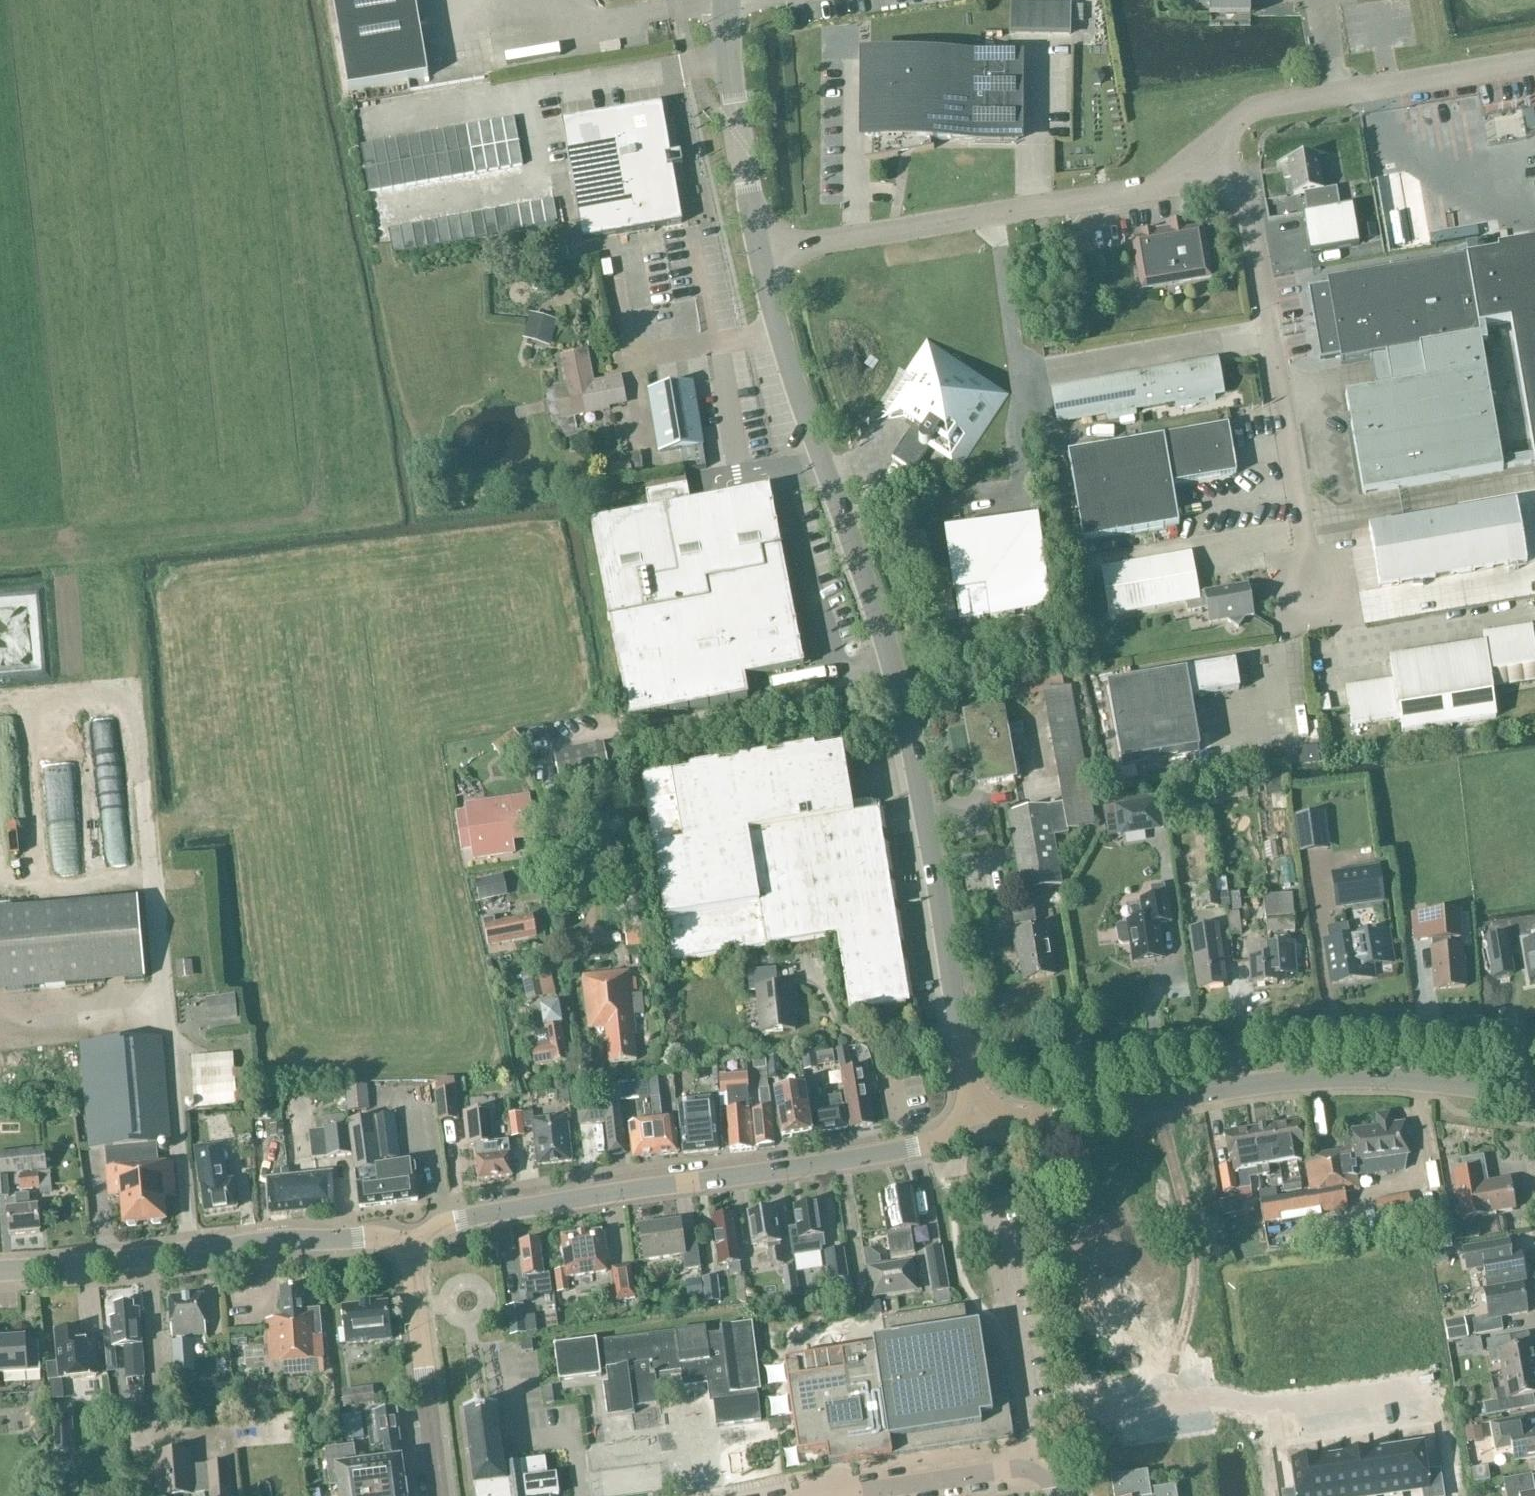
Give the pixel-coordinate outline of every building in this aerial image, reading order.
[(348,91),(428,78),(415,0),(333,0),(348,91)] [(1209,11),(1250,11),(1250,0),(1209,0),(1209,11)] [(1072,4),(1011,2),(1010,36),(1071,37),(1072,4)] [(1014,59),(872,58),(872,141),(872,160),(934,150),(933,141),(1014,142),(1014,59)] [(1093,84),(1099,84),(1103,79),(1100,74),(1094,74),(1091,79),(1093,84)] [(682,225),(661,105),(561,123),(582,242),(682,225)] [(527,114),(515,116),(519,140),(531,138),(527,114)] [(515,116),(503,118),(507,142),(519,140),(515,116)] [(503,118),(491,121),(495,144),(507,142),(503,118)] [(491,121),(480,123),(484,146),(495,144),(491,121)] [(480,123),(466,125),(470,149),(484,146),(480,123)] [(466,125),(453,127),(457,151),(470,149),(466,125)] [(453,127),(440,130),(444,153),(457,151),(453,127)] [(440,130),(426,132),(431,156),(444,153),(440,130)] [(426,132),(413,134),(417,158),(431,156),(426,132)] [(413,134),(400,137),(404,160),(417,158),(413,134)] [(400,137),(386,139),(391,163),(404,160),(400,137)] [(531,138),(519,140),(523,164),(535,162),(531,138)] [(386,139),(373,141),(377,165),(391,163),(386,139)] [(519,140),(507,142),(511,166),(523,164),(519,140)] [(373,141),(360,144),(364,167),(377,165),(373,141)] [(507,142),(495,144),(500,168),(511,166),(507,142)] [(495,144),(484,146),(488,170),(500,168),(495,144)] [(484,146),(470,149),(475,172),(488,170),(484,146)] [(470,149),(457,151),(461,175),(475,172),(470,149)] [(457,151),(444,153),(448,177),(461,175),(457,151)] [(444,153),(431,156),(435,179),(448,177),(444,153)] [(1322,191),(1316,155),(1289,159),(1295,197),(1304,195),(1307,215),(1303,215),(1310,254),(1359,247),(1353,207),(1340,209),(1337,189),(1322,191)] [(431,156),(417,158),(421,182),(435,179),(431,156)] [(417,158),(404,160),(408,184),(421,182),(417,158)] [(404,160),(391,163),(395,186),(408,184),(404,160)] [(391,163),(377,165),(381,189),(395,186),(391,163)] [(377,165),(364,167),(368,191),(381,189),(377,165)] [(553,201),(542,203),(546,227),(558,224),(553,201)] [(542,203),(530,205),(534,229),(546,227),(542,203)] [(530,205),(518,207),(523,231),(534,229),(530,205)] [(518,207),(507,209),(511,233),(523,231),(518,207)] [(507,209),(495,211),(499,235),(511,233),(507,209)] [(495,211),(483,214),(487,237),(499,235),(495,211)] [(483,214),(471,216),(476,239),(487,237),(483,214)] [(471,216),(460,218),(464,241),(476,239),(471,216)] [(460,218),(448,220),(452,244),(464,241),(460,218)] [(448,220),(436,222),(440,246),(452,244),(448,220)] [(1212,278),(1203,227),(1183,231),(1182,221),(1170,223),(1172,233),(1132,239),(1141,290),(1212,278)] [(436,222),(424,224),(428,248),(440,246),(436,222)] [(424,224),(412,226),(417,250),(428,248),(424,224)] [(1365,239),(1377,237),(1375,225),(1363,227),(1365,239)] [(412,226),(401,228),(405,252),(417,250),(412,226)] [(401,228),(388,231),(392,254),(405,252),(401,228)] [(1495,247),(1496,251),(1464,257),(1464,255),(1325,279),(1326,283),(1305,286),(1318,358),(1338,355),(1339,359),(1384,352),(1389,385),(1343,393),(1346,411),(1347,410),(1361,492),(1501,468),(1500,467),(1532,461),(1532,463),(1534,462),(1534,240),(1495,247)] [(1026,263),(1038,260),(1035,249),(1024,251),(1026,263)] [(1030,289),(1049,285),(1047,275),(1029,278),(1030,289)] [(945,457),(949,456),(955,473),(1007,396),(927,342),(907,372),(916,379),(886,423),(887,424),(908,419),(915,424),(892,459),(913,473),(930,447),(945,457)] [(595,382),(588,351),(555,358),(561,386),(553,388),(560,422),(610,411),(610,409),(628,405),(622,377),(595,382)] [(1225,399),(1217,356),(1050,386),(1058,429),(1225,399)] [(692,386),(651,393),(660,453),(702,446),(692,386)] [(1179,525),(1172,486),(1237,475),(1229,426),(1068,453),(1083,542),(1179,525)] [(804,667),(769,490),(691,505),(687,485),(646,493),(650,513),(591,524),(629,722),(749,699),(745,679),(804,667)] [(1517,503),(1369,529),(1380,589),(1527,563),(1517,503)] [(959,625),(1047,613),(1035,525),(947,538),(959,625)] [(1109,617),(1186,604),(1200,601),(1199,595),(1192,554),(1101,569),(1109,617)] [(1200,601),(1186,604),(1188,613),(1208,610),(1210,624),(1228,621),(1238,628),(1245,618),(1253,617),(1248,586),(1199,595),(1200,601)] [(1439,656),(1451,725),(1497,718),(1493,696),(1496,695),(1495,689),(1534,683),(1534,636),(1534,631),(1483,639),(1485,648),(1439,656)] [(1403,734),(1451,725),(1439,656),(1390,664),(1393,684),(1345,692),(1352,728),(1401,720),(1403,734)] [(1120,765),(1201,751),(1192,701),(1241,692),(1236,662),(1106,684),(1120,765)] [(1008,815),(1022,893),(1062,886),(1053,837),(1067,835),(1067,831),(1094,826),(1070,688),(1043,692),(1062,805),(1008,815)] [(1017,782),(1004,704),(962,711),(977,789),(1017,782)] [(608,770),(603,744),(556,753),(561,779),(608,770)] [(641,780),(653,851),(671,964),(839,936),(852,1016),(910,1007),(878,814),(854,818),(843,751),(815,755),(815,751),(784,757),(785,760),(768,763),(767,759),(737,764),(737,768),(721,771),(720,767),(689,772),(690,776),(673,779),(672,775),(641,780)] [(1284,794),(1282,781),(1266,784),(1268,797),(1284,794)] [(475,860),(513,854),(512,845),(537,841),(534,818),(532,818),(529,796),(467,805),(468,812),(458,814),(463,851),(473,849),(475,860)] [(1159,799),(1114,806),(1118,838),(1164,831),(1159,799)] [(1321,813),(1297,817),(1298,825),(1322,821),(1321,813)] [(1344,907),(1383,902),(1379,870),(1339,876),(1344,907)] [(506,895),(502,874),(475,879),(479,900),(506,895)] [(1199,883),(1203,911),(1219,909),(1215,880),(1199,883)] [(1265,898),(1267,934),(1295,933),(1294,917),(1293,917),(1292,896),(1265,898)] [(1144,920),(1129,922),(1130,925),(1120,926),(1117,929),(1120,943),(1123,945),(1133,944),(1136,964),(1162,960),(1157,925),(1171,923),(1167,897),(1141,901),(1144,920)] [(144,984),(137,905),(0,916),(0,997),(144,984)] [(1014,935),(1018,953),(1020,953),(1025,982),(1054,977),(1046,929),(1037,931),(1032,907),(1013,911),(1017,934),(1014,935)] [(1457,938),(1456,923),(1455,914),(1459,913),(1459,912),(1413,916),(1415,942),(1432,941),(1433,950),(1432,950),(1436,991),(1465,989),(1462,947),(1451,948),(1450,940),(1462,939),(1461,937),(1457,938)] [(1230,935),(1241,934),(1238,914),(1227,915),(1230,935)] [(496,926),(485,928),(488,948),(536,939),(532,920),(496,927),(496,926)] [(1226,986),(1217,927),(1191,931),(1199,990),(1226,986)] [(1349,940),(1347,927),(1331,929),(1334,943),(1327,944),(1334,985),(1373,979),(1371,967),(1392,964),(1387,931),(1376,933),(1376,931),(1372,932),(1372,934),(1355,937),(1355,939),(1349,940)] [(1507,937),(1487,941),(1494,978),(1514,974),(1507,937)] [(1253,986),(1277,984),(1275,958),(1274,946),(1263,947),(1264,959),(1251,960),(1253,986)] [(193,981),(193,964),(176,964),(177,982),(193,981)] [(762,1035),(796,1031),(793,1004),(796,1004),(794,986),(777,988),(775,970),(747,972),(749,993),(757,992),(762,1035)] [(610,1064),(637,1061),(635,1036),(636,1036),(635,1017),(644,1016),(643,996),(633,997),(631,974),(585,978),(589,1030),(606,1028),(610,1064)] [(543,999),(538,978),(522,982),(527,1003),(543,999)] [(235,996),(210,999),(212,1020),(237,1017),(235,996)] [(550,1047),(532,1050),(535,1067),(552,1064),(553,1065),(568,1062),(559,1007),(544,1009),(550,1047)] [(171,1144),(162,1038),(80,1045),(90,1151),(103,1150),(108,1198),(121,1197),(124,1226),(166,1222),(164,1199),(177,1198),(174,1163),(159,1165),(157,1145),(171,1144)] [(852,1071),(848,1049),(838,1050),(841,1073),(852,1071)] [(196,1109),(215,1107),(251,1105),(249,1072),(234,1073),(233,1054),(192,1057),(196,1109)] [(872,1125),(864,1069),(852,1071),(841,1073),(850,1129),(872,1125)] [(730,1150),(752,1149),(749,1109),(745,1110),(744,1092),(748,1092),(747,1075),(720,1078),(722,1094),(730,1093),(730,1100),(728,1101),(729,1110),(727,1110),(730,1150)] [(459,1121),(455,1079),(435,1080),(439,1123),(459,1121)] [(806,1084),(815,1135),(847,1130),(841,1097),(821,1101),(817,1082),(806,1084)] [(656,1157),(650,1100),(648,1083),(633,1085),(635,1099),(640,1102),(643,1126),(629,1127),(633,1160),(656,1157)] [(369,1111),(367,1086),(346,1088),(348,1115),(353,1156),(360,1209),(418,1202),(413,1164),(387,1168),(386,1160),(400,1159),(394,1117),(369,1120),(368,1111),(369,1111)] [(602,1089),(604,1103),(606,1124),(609,1157),(625,1155),(618,1087),(602,1089)] [(775,1145),(774,1142),(768,1090),(759,1091),(762,1111),(752,1112),(756,1147),(775,1145)] [(775,1095),(782,1140),(796,1138),(800,1143),(809,1141),(811,1136),(812,1135),(805,1090),(775,1095)] [(656,1157),(678,1154),(674,1122),(663,1123),(660,1099),(650,1100),(656,1157)] [(606,1124),(604,1103),(577,1106),(579,1127),(606,1124)] [(679,1110),(684,1155),(719,1151),(714,1107),(679,1110)] [(479,1181),(512,1177),(508,1142),(493,1144),(489,1111),(465,1114),(468,1147),(475,1146),(479,1181)] [(569,1134),(567,1118),(534,1122),(533,1113),(510,1116),(512,1138),(524,1137),(523,1130),(534,1128),(538,1165),(571,1161),(569,1134)] [(348,1115),(316,1119),(317,1132),(309,1133),(313,1161),(353,1156),(348,1115)] [(1405,1171),(1409,1156),(1405,1125),(1391,1126),(1390,1115),(1377,1116),(1379,1128),(1351,1132),(1352,1142),(1343,1143),(1345,1153),(1305,1159),(1311,1194),(1304,1195),(1259,1202),(1263,1224),(1281,1220),(1282,1225),(1323,1218),(1322,1214),(1348,1209),(1345,1194),(1359,1191),(1357,1178),(1405,1171)] [(1299,1124),(1273,1128),(1278,1167),(1303,1163),(1300,1146),(1303,1146),(1299,1124)] [(1268,1169),(1278,1167),(1273,1128),(1252,1131),(1259,1178),(1269,1176),(1268,1169)] [(1250,1179),(1259,1178),(1252,1131),(1225,1135),(1229,1158),(1231,1157),(1233,1168),(1220,1170),(1224,1193),(1251,1189),(1250,1179)] [(205,1213),(236,1208),(232,1182),(227,1183),(221,1147),(195,1151),(205,1213)] [(0,1155),(0,1176),(47,1171),(45,1151),(0,1155)] [(1489,1185),(1483,1157),(1462,1161),(1464,1173),(1453,1175),(1463,1221),(1515,1210),(1509,1181),(1489,1185)] [(270,1216),(293,1214),(290,1179),(289,1171),(275,1173),(276,1180),(267,1181),(270,1216)] [(53,1194),(50,1173),(18,1176),(20,1192),(40,1190),(41,1196),(53,1194)] [(331,1175),(290,1179),(293,1214),(335,1210),(331,1175)] [(0,1178),(0,1198),(9,1197),(7,1177),(0,1178)] [(920,1229),(913,1191),(881,1196),(891,1258),(915,1254),(911,1230),(920,1229)] [(8,1212),(10,1236),(40,1234),(38,1209),(30,1210),(29,1196),(16,1197),(18,1211),(8,1212)] [(825,1249),(818,1204),(795,1208),(798,1228),(790,1230),(794,1258),(822,1253),(821,1249),(825,1249)] [(783,1265),(775,1210),(749,1214),(754,1248),(767,1246),(771,1267),(783,1265)] [(742,1275),(733,1216),(713,1219),(720,1265),(728,1264),(730,1277),(742,1275)] [(680,1222),(640,1228),(645,1262),(683,1257),(685,1272),(701,1270),(697,1236),(682,1238),(680,1222)] [(607,1271),(601,1233),(562,1239),(565,1261),(567,1261),(568,1271),(567,1272),(567,1270),(554,1272),(557,1294),(570,1292),(568,1276),(607,1271)] [(544,1276),(540,1242),(520,1245),(525,1279),(524,1279),(527,1303),(533,1302),(532,1297),(540,1295),(538,1277),(544,1276)] [(1483,1262),(1487,1290),(1522,1284),(1522,1283),(1525,1282),(1521,1252),(1493,1257),(1491,1245),(1463,1250),(1466,1265),(1483,1262)] [(950,1290),(943,1248),(924,1251),(931,1293),(950,1290)] [(849,1280),(845,1249),(824,1252),(829,1283),(849,1280)] [(911,1265),(870,1271),(875,1297),(915,1291),(911,1265)] [(794,1267),(783,1269),(786,1289),(797,1288),(794,1267)] [(635,1300),(630,1268),(612,1270),(617,1302),(635,1300)] [(717,1277),(702,1279),(705,1303),(720,1301),(717,1277)] [(1523,1284),(1522,1284),(1487,1290),(1487,1291),(1484,1291),(1489,1318),(1473,1321),(1475,1336),(1503,1332),(1501,1319),(1528,1314),(1523,1284)] [(305,1311),(303,1289),(281,1291),(283,1319),(266,1320),(270,1364),(324,1360),(320,1310),(305,1311)] [(207,1336),(203,1297),(169,1300),(173,1339),(207,1336)] [(391,1341),(387,1305),(343,1310),(347,1345),(391,1341)] [(111,1320),(114,1348),(125,1348),(127,1380),(145,1379),(139,1311),(134,1312),(134,1306),(115,1307),(116,1320),(111,1320)] [(523,1306),(507,1308),(510,1337),(527,1335),(523,1306)] [(967,1327),(964,1308),(881,1320),(884,1340),(872,1341),(874,1349),(784,1363),(798,1456),(827,1452),(829,1466),(844,1464),(844,1465),(1013,1439),(1001,1361),(984,1362),(979,1325),(967,1327)] [(718,1425),(765,1419),(753,1324),(720,1328),(721,1334),(707,1336),(706,1328),(676,1331),(676,1333),(597,1343),(597,1341),(554,1347),(558,1383),(601,1377),(601,1372),(607,1371),(608,1384),(604,1385),(608,1418),(635,1415),(635,1408),(659,1405),(656,1376),(681,1373),(683,1388),(713,1385),(718,1425)] [(81,1331),(56,1333),(59,1365),(47,1366),(48,1383),(86,1380),(84,1362),(81,1331)] [(1502,1377),(1534,1371),(1534,1353),(1534,1346),(1512,1350),(1510,1337),(1486,1342),(1490,1365),(1500,1363),(1502,1377)] [(41,1372),(39,1345),(34,1345),(32,1348),(25,1348),(25,1341),(0,1343),(0,1375),(41,1372)] [(194,1374),(193,1342),(173,1343),(174,1375),(194,1374)] [(1534,1396),(1534,1371),(1502,1377),(1505,1390),(1495,1392),(1497,1402),(1483,1405),(1486,1418),(1527,1410),(1525,1397),(1534,1396)] [(373,1388),(342,1392),(344,1409),(375,1405),(373,1388)] [(497,1407),(465,1411),(476,1495),(557,1495),(559,1495),(557,1476),(548,1477),(546,1459),(520,1462),(520,1464),(505,1466),(497,1407)] [(385,1446),(397,1445),(400,1444),(395,1410),(377,1412),(381,1447),(385,1446)] [(73,1451),(71,1413),(53,1413),(54,1452),(73,1451)] [(1534,1459),(1534,1433),(1517,1436),(1515,1421),(1491,1425),(1496,1452),(1511,1449),(1514,1463),(1534,1459)] [(385,1446),(387,1462),(399,1460),(397,1445),(385,1446)] [(387,1462),(350,1467),(349,1461),(355,1460),(354,1448),(326,1451),(331,1487),(339,1486),(340,1495),(406,1495),(402,1460),(399,1460),(387,1462)] [(1396,1452),(1402,1493),(1423,1490),(1424,1495),(1443,1495),(1440,1472),(1426,1474),(1423,1448),(1396,1452)] [(1370,1455),(1376,1495),(1384,1495),(1402,1493),(1396,1452),(1371,1456),(1371,1455),(1370,1455)] [(228,1464),(207,1466),(208,1471),(191,1472),(189,1453),(157,1455),(161,1495),(184,1495),(192,1495),(192,1494),(210,1493),(210,1495),(231,1495),(228,1464)] [(1345,1458),(1350,1495),(1376,1495),(1370,1455),(1345,1458)] [(1319,1462),(1324,1495),(1350,1495),(1345,1458),(1344,1459),(1320,1463),(1320,1462),(1319,1462)] [(1283,1495),(1324,1495),(1319,1462),(1293,1466),(1297,1493),(1283,1495)] [(1176,1487),(1151,1491),(1148,1473),(1111,1478),(1114,1495),(1177,1495),(1176,1487)] [(1532,1476),(1503,1481),(1506,1495),(1534,1495),(1534,1494),(1532,1476)]
